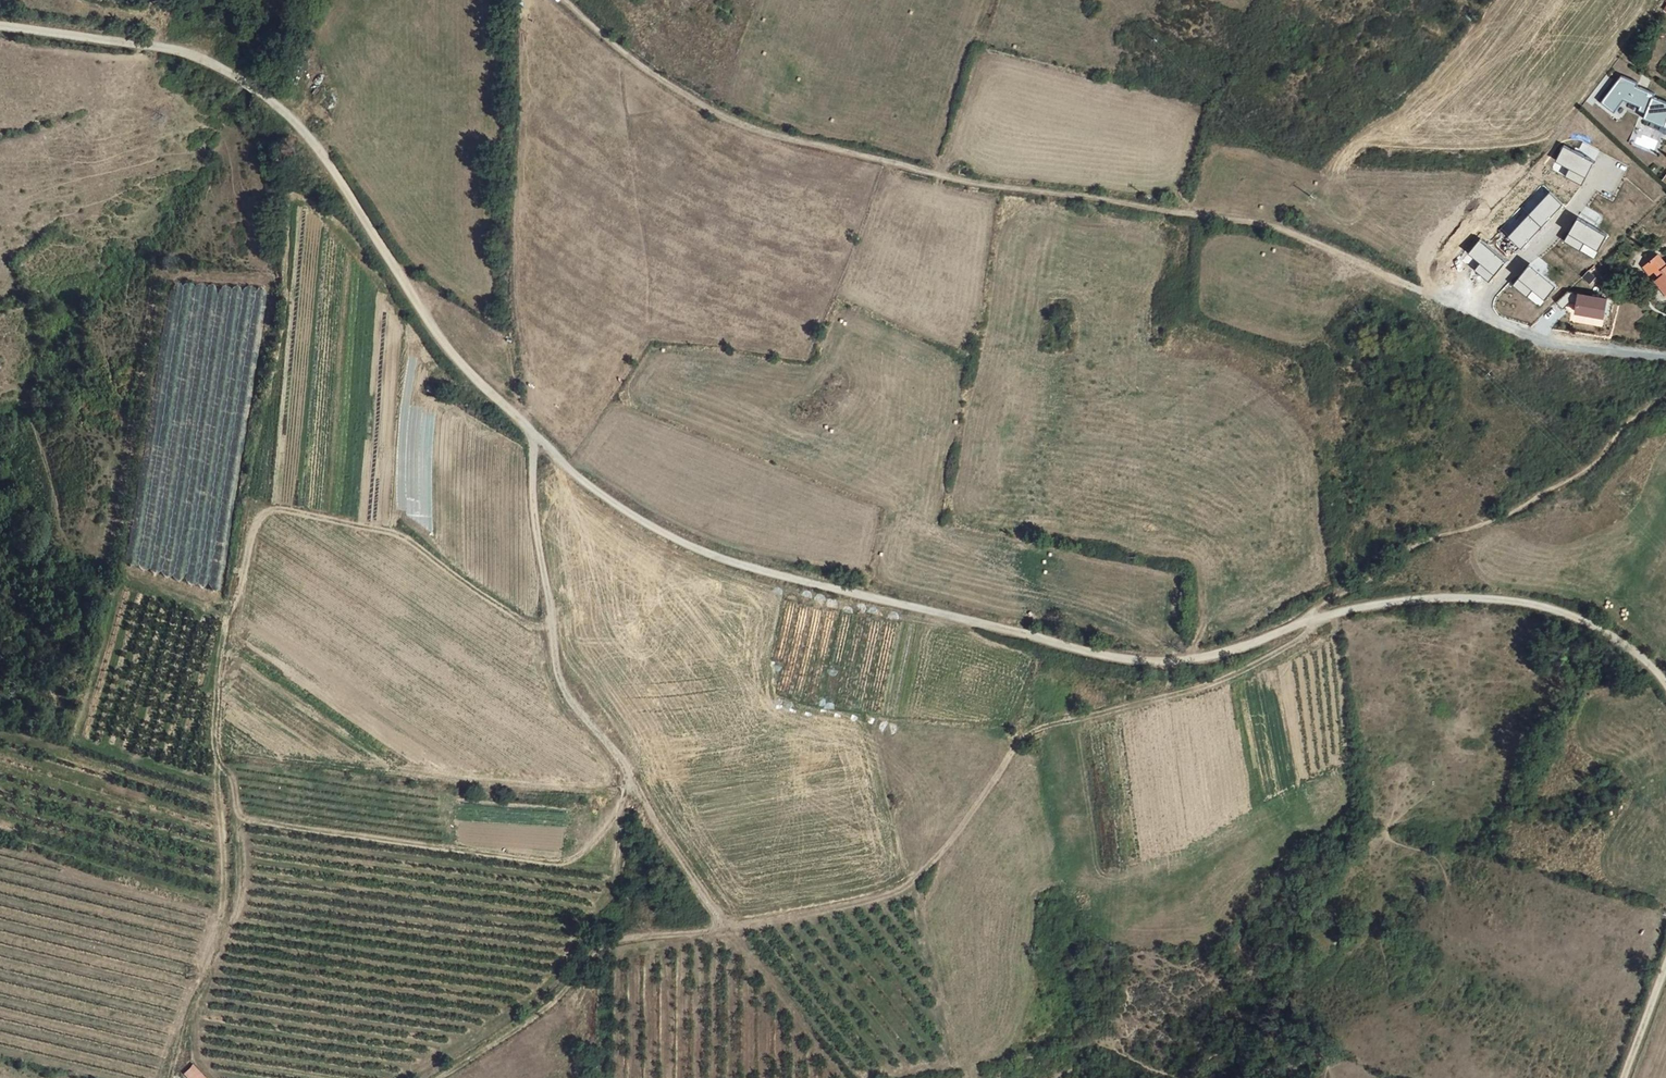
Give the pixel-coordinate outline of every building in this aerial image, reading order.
[(1595,95),(1607,106),(1618,93),(1634,101),(1632,104),(1639,107),(1637,113),(1662,125),(1661,128),(1665,130),(1665,104),(1665,103),(1665,100),(1648,92),(1649,89),(1632,80),(1633,77),(1616,69),(1595,95)] [(1653,152),(1658,141),(1637,132),(1632,144),(1653,152)] [(1550,158),(1564,165),(1560,174),(1577,182),(1589,158),(1558,143),(1550,158)] [(970,156),(959,154),(957,164),(968,166),(970,156)] [(1545,189),(1503,234),(1516,246),(1558,201),(1545,189)] [(1299,219),(1303,209),(1290,204),(1285,216),(1299,219)] [(1575,248),(1580,240),(1593,247),(1602,232),(1572,215),(1559,238),(1575,248)] [(1463,251),(1475,260),(1469,268),(1484,280),(1501,258),(1474,237),(1463,251)] [(1661,262),(1652,252),(1640,263),(1665,292),(1665,257),(1661,262)] [(1552,283),(1525,261),(1508,282),(1523,294),(1529,287),(1541,296),(1552,283)] [(1556,308),(1565,299),(1572,300),(1571,308),(1600,313),(1602,296),(1574,291),(1575,289),(1563,288),(1549,302),(1556,308)] [(430,379),(426,387),(435,392),(440,384),(430,379)] [(119,771),(122,761),(114,758),(111,767),(119,771)] [(564,811),(545,810),(545,819),(564,820),(564,811)] [(194,1063),(183,1074),(187,1077),(209,1077),(194,1063)]
